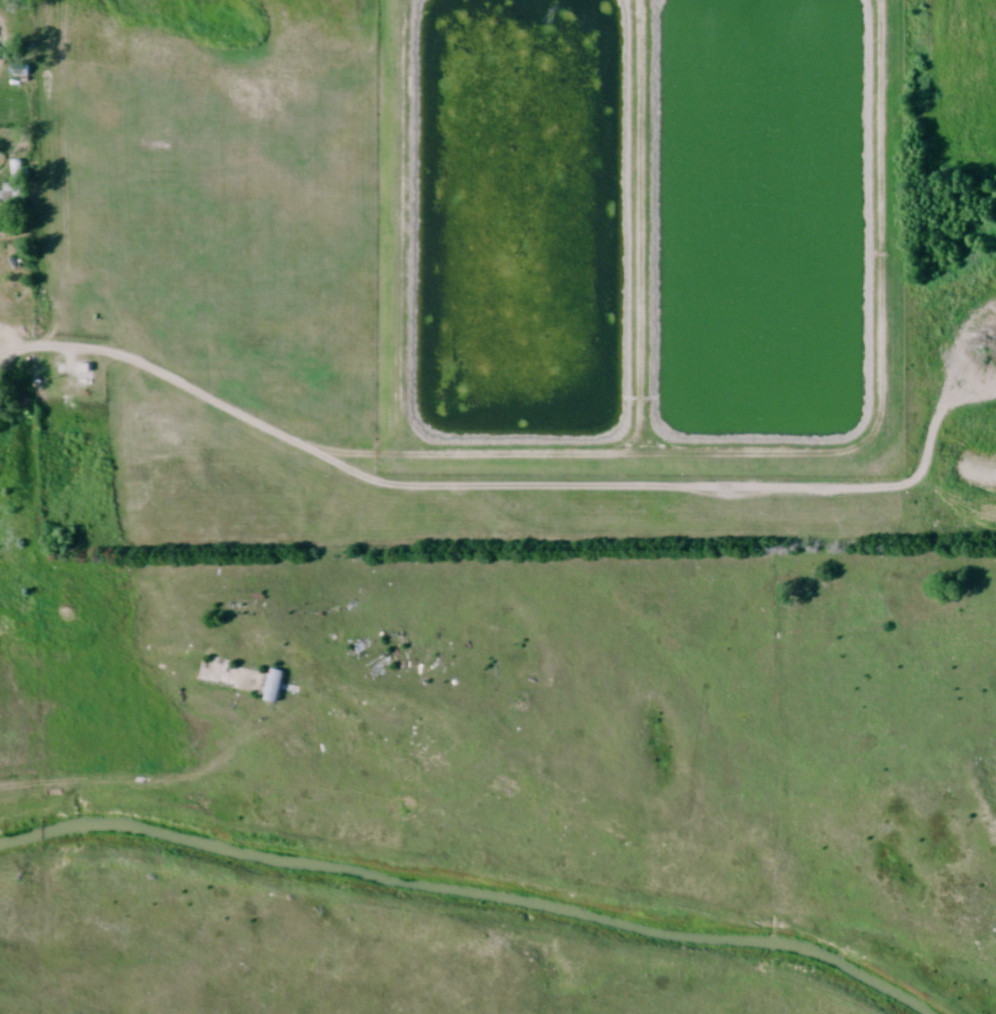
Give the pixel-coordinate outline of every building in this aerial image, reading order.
[(16,187),(23,186),(20,162),(13,163),(16,187)]
